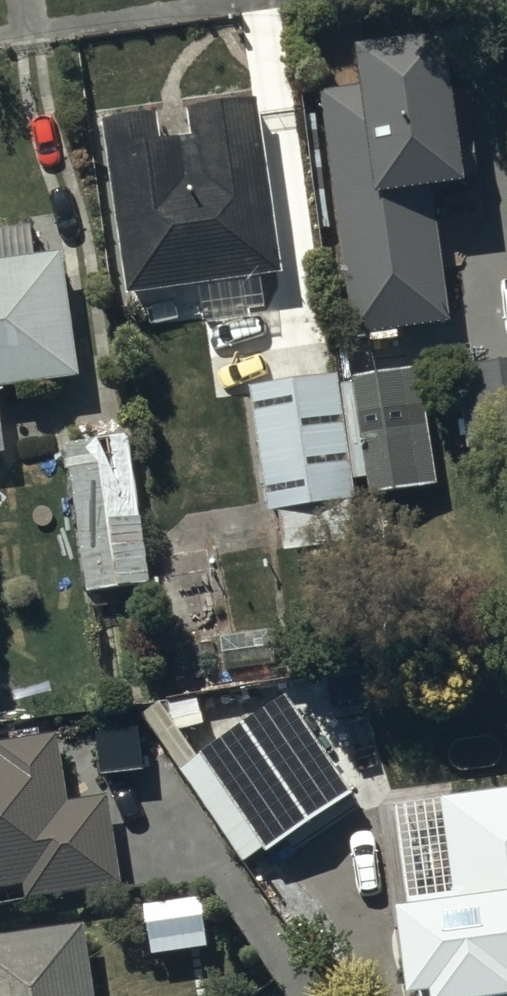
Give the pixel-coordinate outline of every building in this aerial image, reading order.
[(363,71),(321,77),(351,325),(450,313),(432,168),(472,163),(453,11),(357,23),(363,71)] [(161,98),(106,104),(128,279),(284,263),(260,88),(187,96),(189,119),(164,121),(161,98)] [(10,445),(1,374),(84,363),(68,239),(36,243),(33,215),(0,219),(0,446),(10,445)] [(364,490),(436,482),(423,375),(459,370),(466,429),(506,424),(506,347),(463,352),(463,346),(386,355),(387,359),(347,364),(364,490)] [(364,490),(347,364),(250,375),(265,500),(281,498),(286,543),(351,536),(346,492),(364,490)] [(134,428),(67,436),(85,581),(152,573),(134,428)] [(201,738),(178,753),(227,824),(251,808),(260,821),(360,753),(292,652),(190,722),(201,738)] [(0,855),(99,841),(86,751),(41,757),(32,693),(0,697),(0,854),(0,855)] [(404,995),(506,995),(506,737),(422,747),(433,842),(364,850),(375,946),(398,943),(404,995)] [(68,890),(0,896),(0,995),(78,995),(68,890)]
